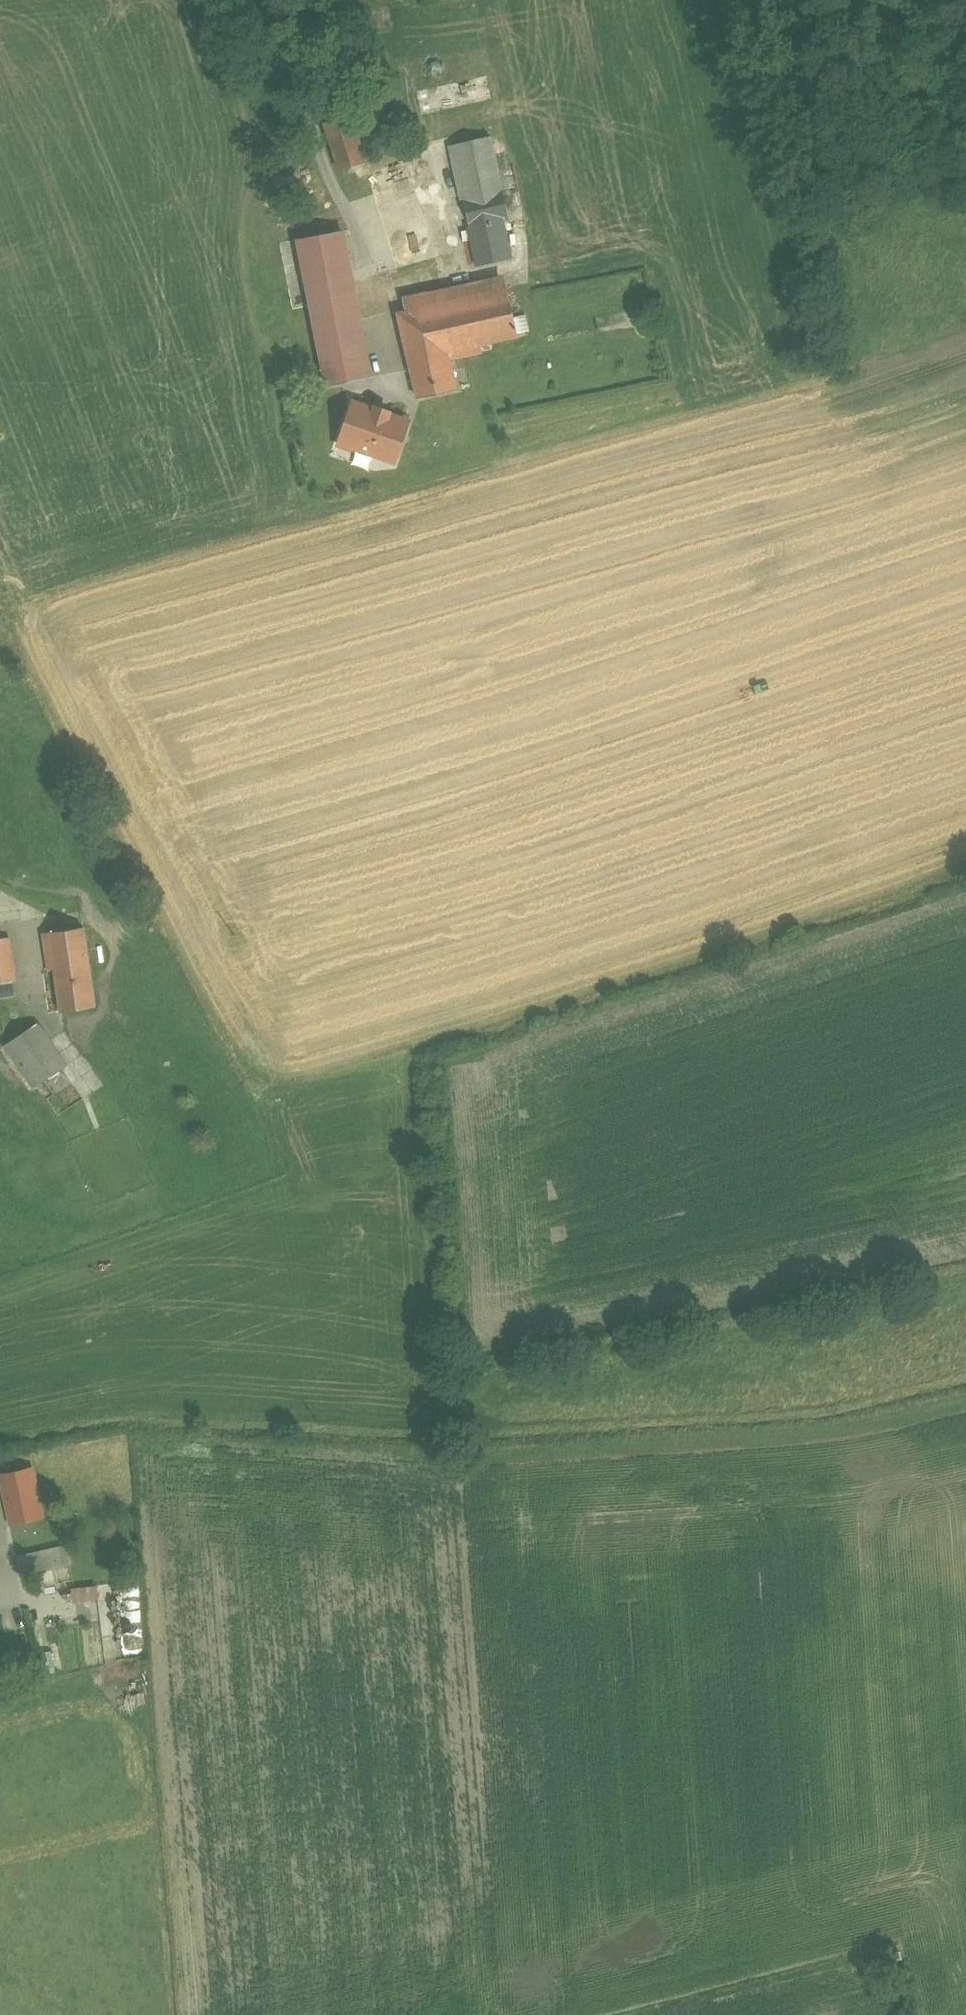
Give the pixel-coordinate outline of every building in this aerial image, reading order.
[(351,114),(324,123),(338,165),(365,157),(351,114)] [(490,137),(448,146),(460,200),(464,199),(470,225),(467,226),(476,268),(511,260),(501,220),(509,219),(490,137)] [(342,232),(299,240),(327,385),(370,377),(342,232)] [(506,288),(398,312),(417,396),(456,387),(450,359),(483,352),(481,344),(517,336),(506,288)] [(411,423),(351,402),(337,441),(396,463),(411,423)] [(84,927),(43,933),(48,969),(54,968),(61,1011),(95,1006),(84,927)] [(16,980),(9,937),(0,938),(0,982),(16,980)] [(37,1022),(6,1044),(35,1086),(67,1065),(37,1022)] [(32,1468),(1,1474),(11,1523),(43,1516),(32,1468)] [(67,1545),(23,1555),(28,1574),(71,1565),(67,1545)] [(98,1584),(73,1586),(74,1602),(99,1600),(98,1584)]
